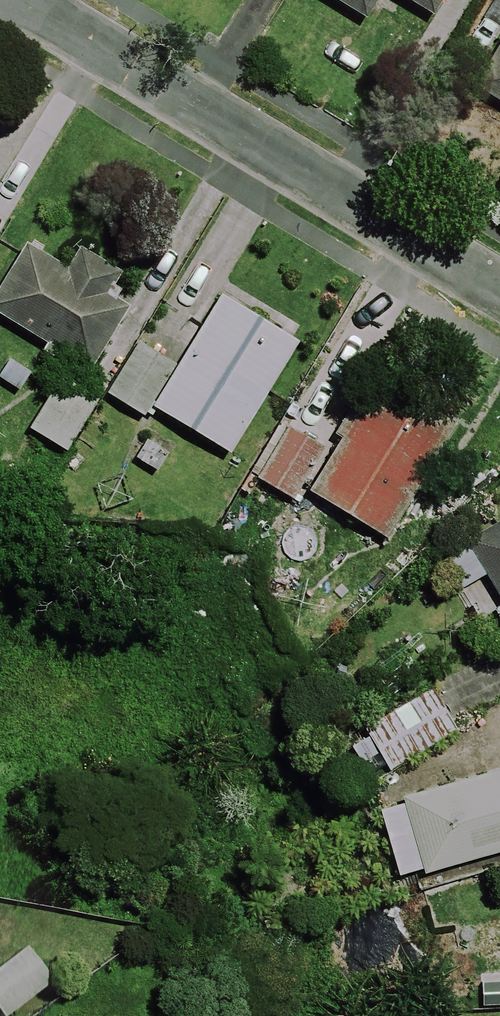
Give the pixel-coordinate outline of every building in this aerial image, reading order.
[(362,23),(376,0),(322,0),(362,23)] [(429,20),(441,0),(396,0),(429,20)] [(471,92),(499,109),(499,42),(471,92)] [(25,246),(0,286),(0,322),(90,378),(130,313),(108,300),(121,279),(77,252),(66,271),(25,246)] [(294,349),(217,300),(175,367),(141,345),(107,399),(142,422),(150,410),(224,458),(294,349)] [(0,360),(0,386),(15,395),(32,365),(6,350),(0,360)] [(93,403),(59,382),(27,433),(61,454),(93,403)] [(445,435),(368,391),(307,498),(384,542),(445,435)] [(150,426),(127,462),(154,480),(177,444),(150,426)] [(319,453),(283,432),(254,483),(291,504),(319,453)] [(440,560),(458,590),(484,575),(499,603),(499,525),(440,560)] [(455,733),(429,690),(360,731),(385,774),(455,733)] [(499,855),(499,775),(400,803),(420,877),(499,855)] [(20,956),(0,972),(0,1015),(8,1015),(45,987),(20,956)]
